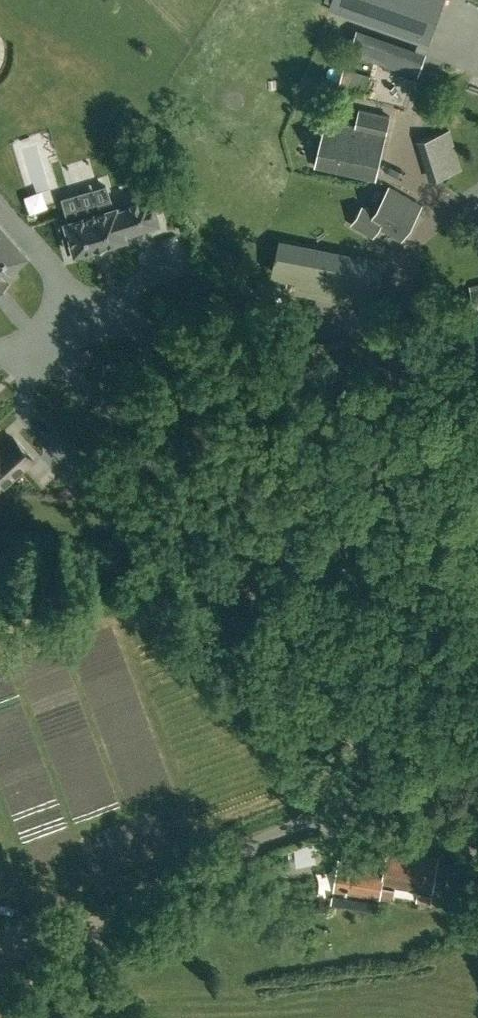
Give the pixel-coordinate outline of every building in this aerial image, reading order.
[(332,2),(330,9),(429,44),(445,0),(327,0),(332,2)] [(357,33),(350,52),(419,76),(425,57),(357,33)] [(339,85),(354,89),(367,92),(371,75),(344,67),(339,85)] [(391,116),(360,109),(356,125),(327,119),(316,166),(376,180),(391,116)] [(380,227),(403,240),(423,205),(389,186),(374,211),(363,205),(352,224),(374,236),(380,227)] [(81,209),(83,215),(64,221),(65,225),(60,226),(67,251),(73,249),(74,253),(125,237),(124,234),(128,233),(127,230),(134,227),(135,231),(159,224),(150,193),(126,200),(128,206),(117,209),(116,206),(113,207),(110,200),(81,209)] [(9,282),(5,277),(27,257),(0,226),(0,289),(9,282)] [(396,296),(402,265),(385,261),(385,259),(280,239),(274,274),(328,285),(396,296)] [(188,378),(180,386),(188,395),(196,388),(188,378)] [(33,458),(14,438),(0,451),(0,488),(33,458)] [(396,885),(419,889),(417,900),(431,902),(439,857),(418,854),(416,862),(387,858),(386,869),(339,861),(332,902),(379,910),(382,894),(394,896),(396,885)] [(3,998),(0,996),(0,1017),(11,1017),(3,998)]
